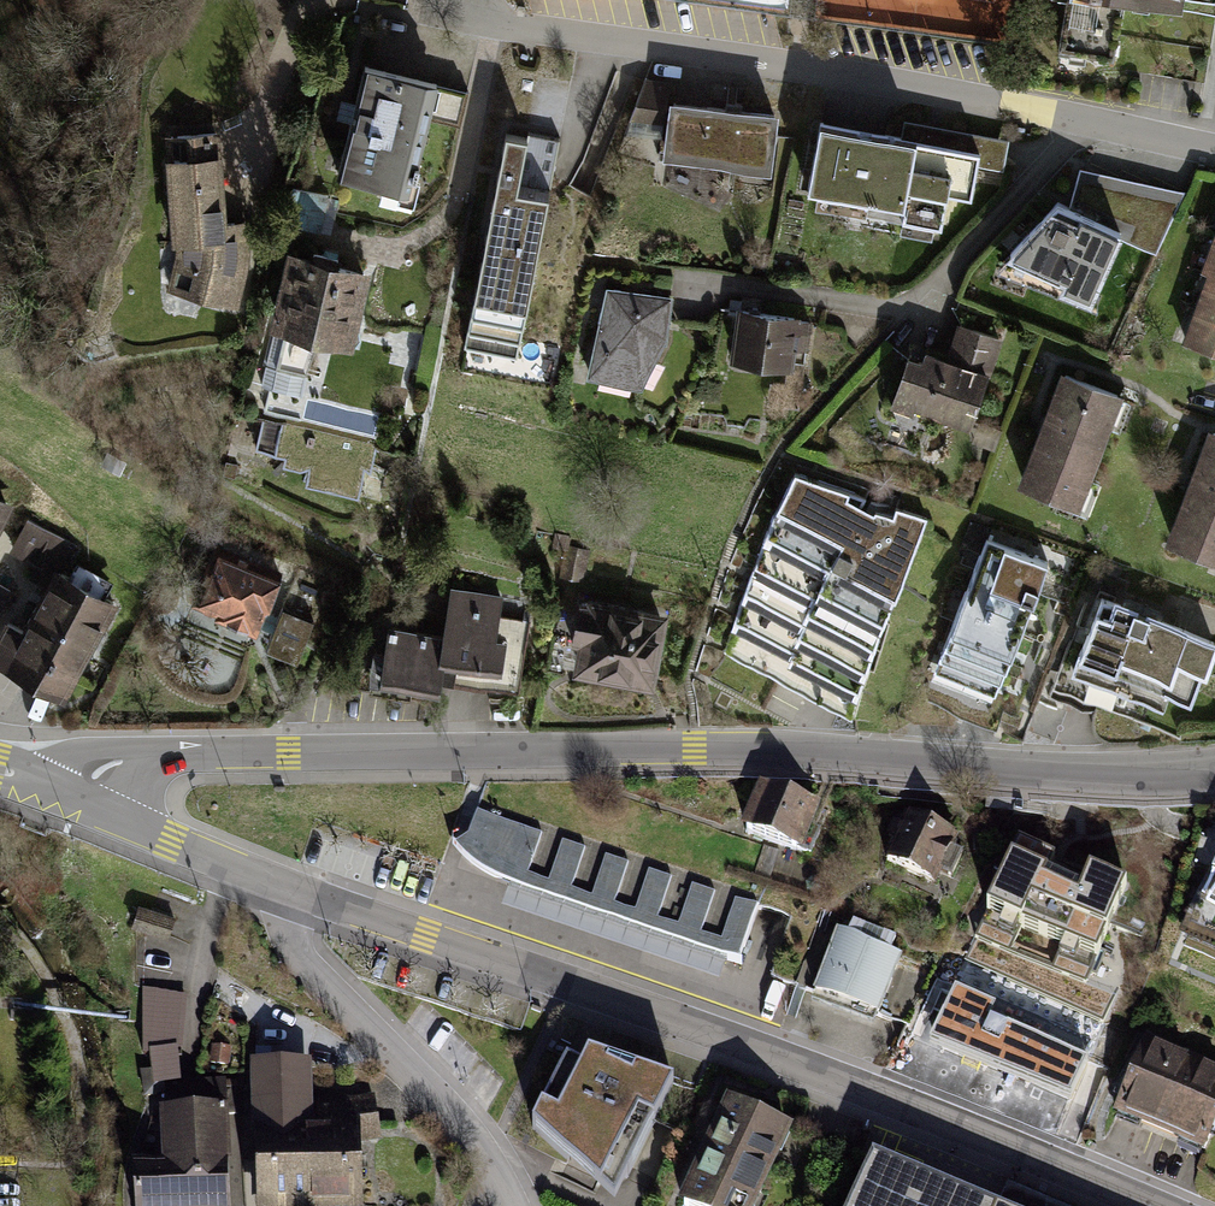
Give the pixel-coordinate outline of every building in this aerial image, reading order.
[(1055,51),(1106,59),(1115,3),(1177,13),(1179,0),(1064,0),(1055,51)] [(410,195),(436,89),(365,71),(338,177),(410,195)] [(661,107),(653,162),(763,174),(768,121),(661,107)] [(900,149),(805,134),(794,200),(934,223),(938,199),(964,204),(970,168),(1002,173),(1007,145),(903,128),(900,149)] [(565,142),(514,131),(470,346),(521,356),(565,142)] [(227,317),(253,228),(216,231),(211,146),(158,148),(160,168),(152,168),(158,270),(166,270),(160,300),(227,317)] [(1121,235),(1043,199),(981,272),(1080,314),(1121,235)] [(1204,270),(1214,274),(1214,239),(1204,270)] [(351,355),(370,272),(286,253),(267,336),(351,355)] [(1202,308),(1214,313),(1214,274),(1202,308)] [(678,300),(611,288),(592,374),(655,390),(678,300)] [(817,319),(731,308),(724,362),(810,373),(817,319)] [(1202,308),(1189,343),(1214,352),(1214,313),(1202,308)] [(999,340),(959,326),(948,358),(925,351),(921,362),(905,356),(888,405),(912,413),(914,407),(969,426),(999,340)] [(1130,402),(1069,378),(1025,489),(1085,513),(1130,402)] [(375,446),(261,421),(254,450),(284,456),(282,466),(309,472),(306,484),(358,496),(363,471),(369,473),(375,446)] [(1213,438),(1180,545),(1214,556),(1214,438),(1213,438)] [(797,468),(726,654),(858,719),(938,521),(797,468)] [(0,500),(0,530),(13,507),(0,500)] [(75,543),(30,519),(14,549),(58,573),(75,543)] [(1061,558),(991,532),(926,696),(994,723),(1061,558)] [(588,554),(568,549),(563,572),(584,576),(588,554)] [(281,584),(219,557),(198,604),(224,616),(222,620),(257,636),(281,584)] [(58,573),(26,632),(8,622),(0,638),(0,665),(67,701),(118,606),(58,573)] [(0,586),(0,615),(13,593),(0,586)] [(447,639),(441,676),(522,689),(533,623),(504,618),(507,598),(455,589),(447,639)] [(1206,645),(1083,595),(1048,678),(1173,729),(1206,645)] [(668,622),(587,607),(574,675),(656,690),(668,622)] [(314,622),(284,610),(268,651),(297,663),(314,622)] [(379,681),(438,691),(441,676),(447,639),(388,629),(379,681)] [(778,791),(764,786),(747,832),(810,856),(820,830),(807,825),(815,805),(802,800),(802,798),(779,789),(778,791)] [(541,832),(476,810),(466,839),(454,848),(462,858),(471,866),(480,872),(491,879),(738,963),(758,906),(735,898),(720,940),(699,933),(714,891),(692,883),(678,925),(657,918),(671,876),(648,869),(634,910),(614,903),(627,862),(605,854),(591,896),(570,888),(585,848),(562,839),(547,881),(527,873),(541,832)] [(953,846),(906,825),(886,870),(932,891),(937,880),(950,886),(962,859),(949,853),(953,846)] [(1127,883),(1016,838),(976,935),(1087,981),(1127,883)] [(767,879),(778,849),(765,844),(754,874),(767,879)] [(1181,936),(1214,952),(1214,862),(1181,936)] [(174,916),(139,904),(131,927),(167,939),(174,916)] [(848,935),(837,931),(815,991),(878,1014),(900,955),(890,951),(896,936),(853,920),(848,935)] [(997,998),(955,979),(930,1034),(1070,1089),(1087,1052),(992,1009),(997,998)] [(185,992),(139,984),(141,1051),(148,1052),(151,1083),(178,1081),(175,1048),(180,1048),(185,992)] [(1145,1045),(1115,1115),(1209,1155),(1214,1140),(1214,1075),(1145,1045)] [(673,1081),(579,1049),(574,1059),(561,1053),(523,1120),(627,1178),(632,1168),(654,1122),(673,1081)] [(249,1056),(251,1138),(312,1137),(312,1103),(310,1054),(249,1056)] [(251,1138),(252,1205),(360,1205),(359,1145),(378,1145),(377,1102),(312,1103),(312,1137),(251,1138)] [(729,1104),(683,1205),(763,1205),(796,1134),(729,1104)] [(158,1114),(160,1167),(132,1168),(134,1205),(230,1205),(226,1111),(158,1114)] [(872,1155),(850,1205),(992,1205),(872,1155)]
